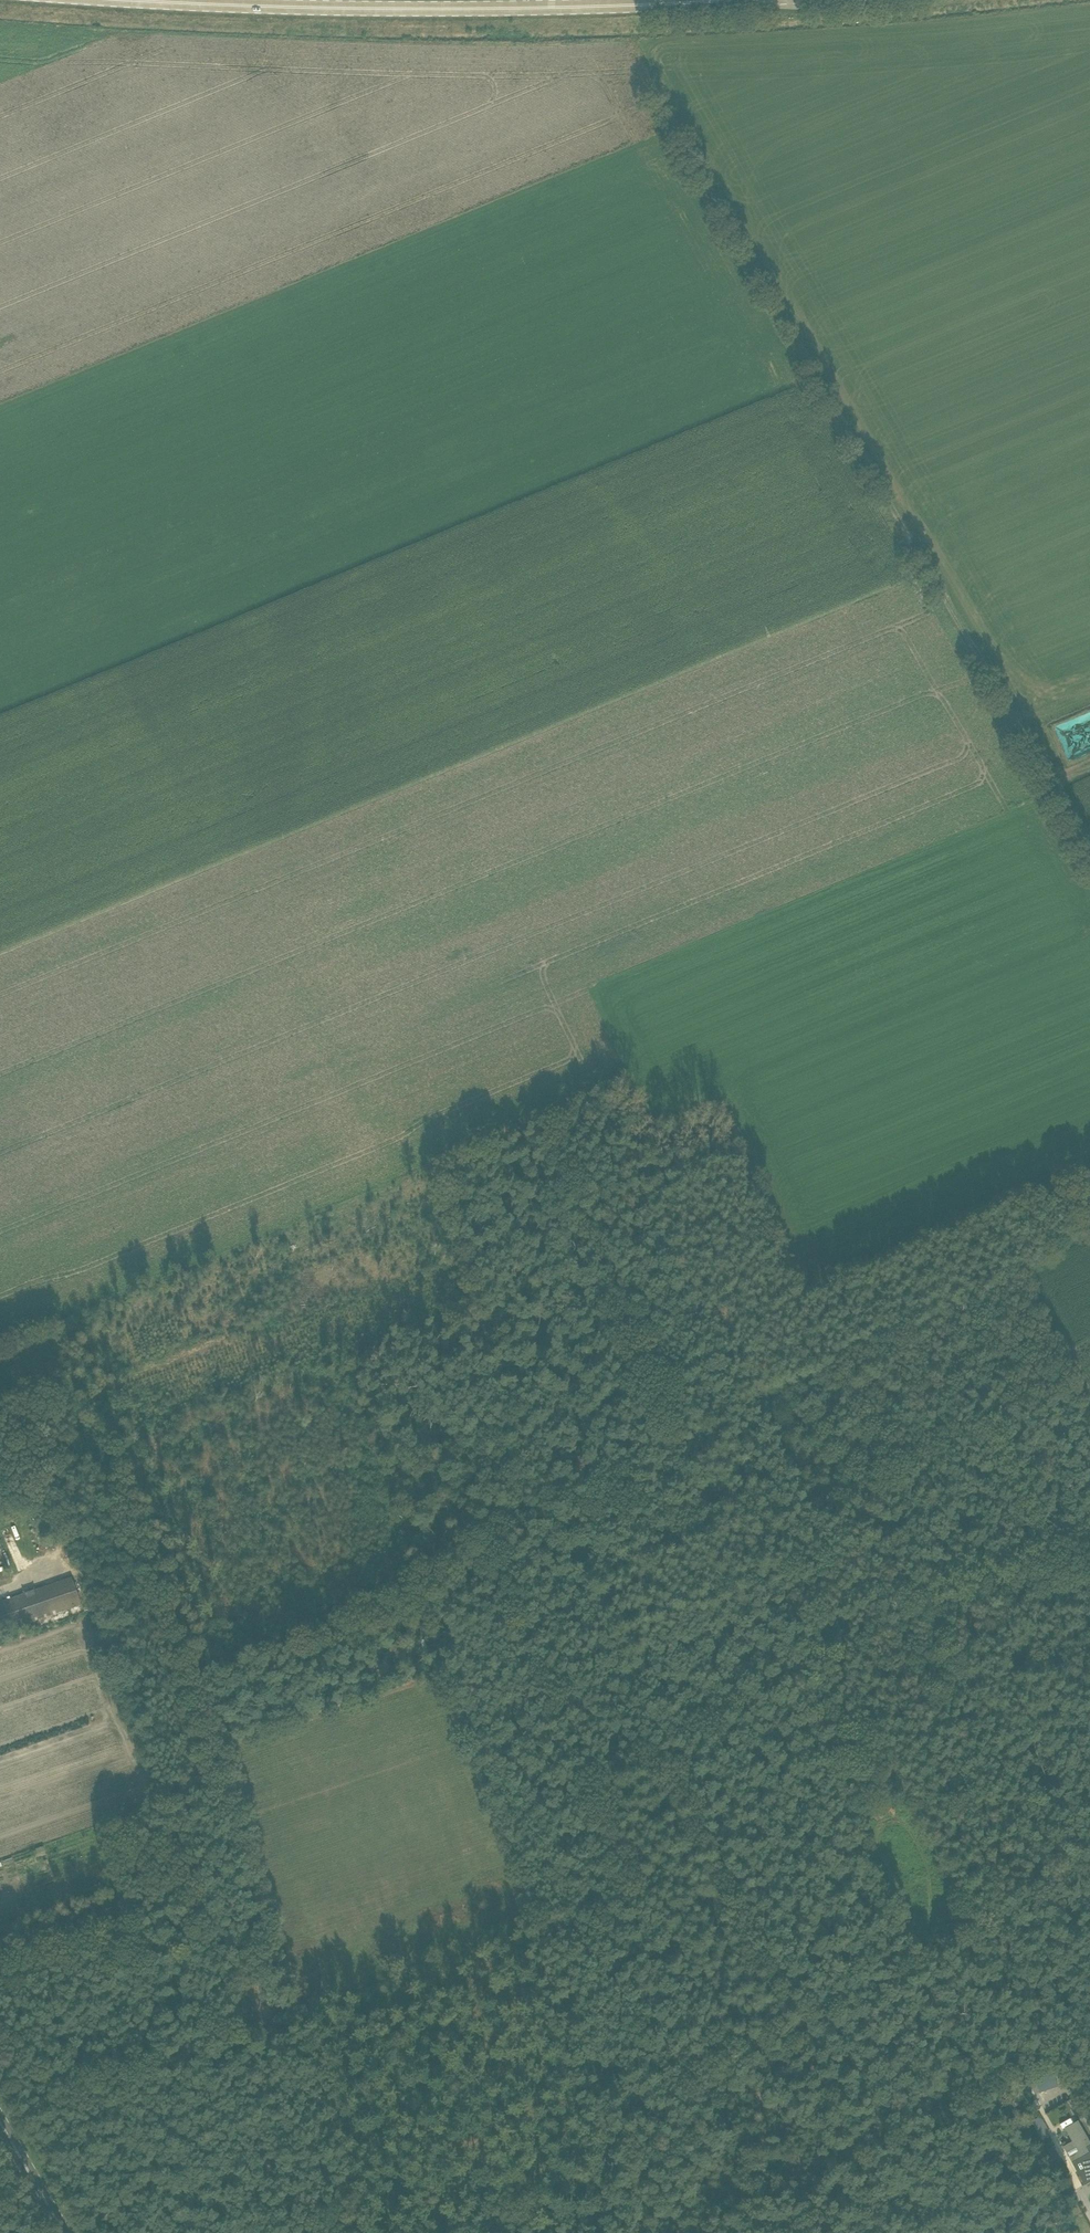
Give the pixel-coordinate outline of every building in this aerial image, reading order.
[(1055,724),(1066,755),(1089,746),(1089,711),(1055,724)] [(90,1602),(86,1591),(80,1574),(0,1602),(0,1633),(90,1602)] [(1052,2071),(1033,2078),(1039,2094),(1058,2087),(1052,2071)] [(1032,2121),(1031,2121),(1035,2128),(1044,2123),(1040,2116),(1032,2121)] [(1079,2127),(1077,2122),(1065,2129),(1070,2138),(1072,2137),(1079,2150),(1069,2156),(1084,2184),(1089,2181),(1089,2146),(1079,2127)] [(1055,2146),(1048,2149),(1055,2163),(1061,2160),(1055,2146)]
